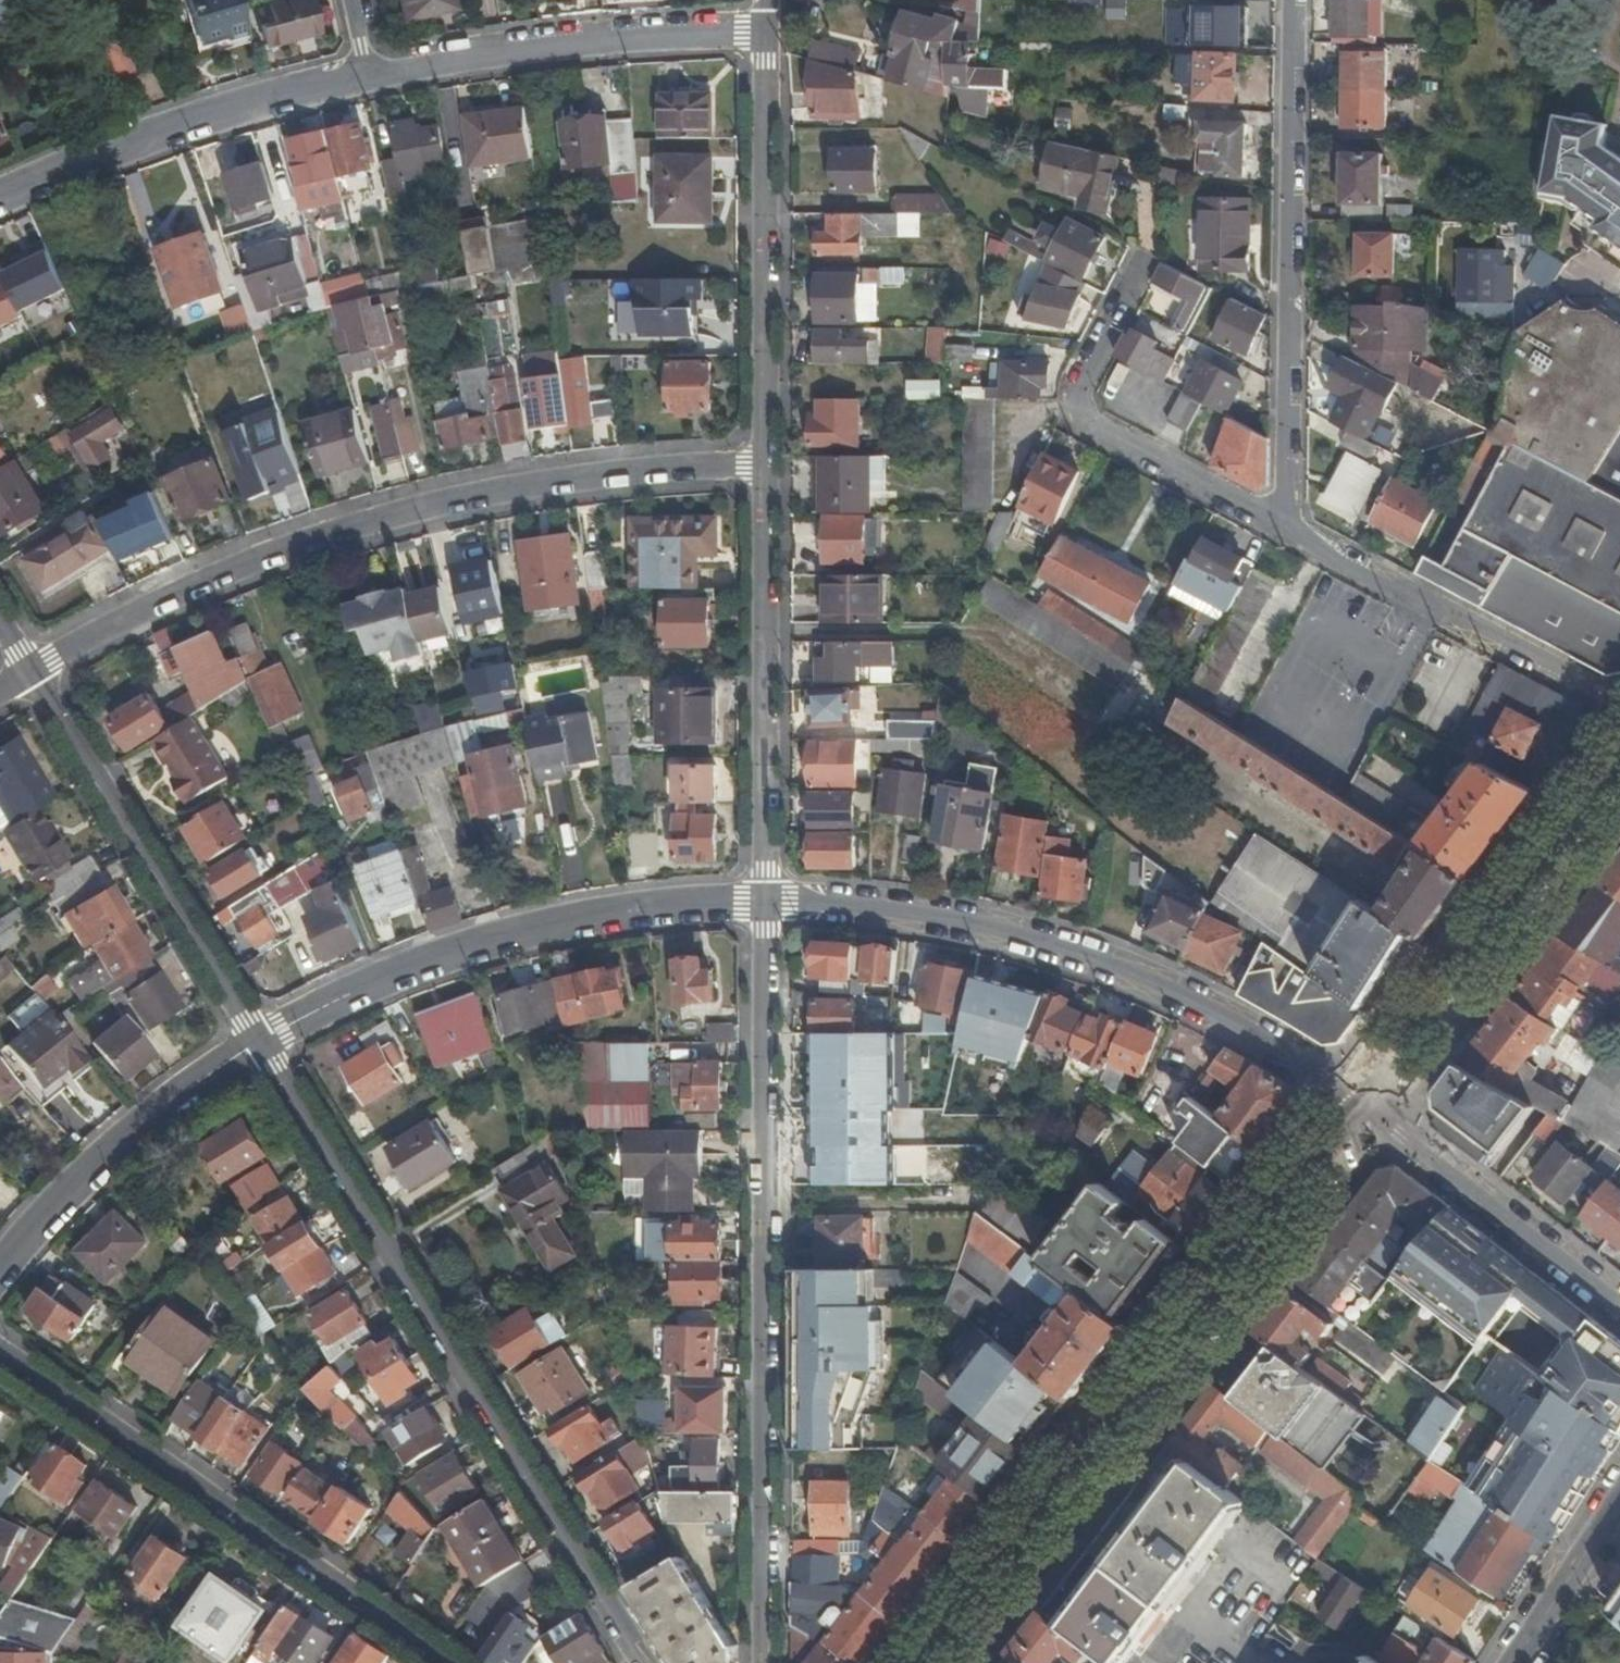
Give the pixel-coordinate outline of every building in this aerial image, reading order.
[(197,47),(247,34),(238,0),(184,0),(197,47)] [(267,45),(319,31),(310,0),(280,0),(269,3),(275,23),(262,27),(267,45)] [(404,19),(454,7),(452,0),(400,0),(404,19)] [(1336,43),(1384,44),(1384,13),(1373,13),(1373,0),(1337,0),(1336,43)] [(1554,14),(1564,0),(1535,0),(1554,14)] [(895,81),(950,96),(950,86),(948,85),(948,41),(982,42),(982,31),(961,24),(962,22),(913,7),(911,13),(909,12),(897,53),(902,54),(895,81)] [(1195,9),(1193,47),(1248,48),(1249,10),(1195,9)] [(1540,34),(1545,26),(1533,19),(1528,26),(1540,34)] [(108,67),(113,79),(130,72),(117,41),(100,48),(108,67)] [(970,87),(1008,87),(1008,70),(971,69),(972,42),(948,41),(948,59),(948,85),(950,86),(970,87)] [(815,59),(859,71),(863,55),(820,43),(815,59)] [(1346,91),(1388,91),(1389,55),(1347,54),(1346,91)] [(1238,55),(1201,55),(1199,99),(1235,100),(1238,55)] [(815,59),(813,59),(817,116),(837,116),(843,117),(861,117),(859,71),(815,59)] [(1388,126),(1388,91),(1346,91),(1345,126),(1388,126)] [(665,95),(664,139),(714,139),(714,96),(665,95)] [(534,158),(527,108),(467,117),(473,166),(534,158)] [(613,163),(616,202),(640,202),(636,139),(634,119),(609,122),(609,118),(565,124),(570,167),(613,163)] [(402,161),(405,180),(447,172),(440,126),(418,130),(416,120),(395,124),(402,161)] [(1619,268),(1619,146),(1614,155),(1617,156),(1616,159),(1610,167),(1603,162),(1605,151),(1609,132),(1597,130),(1599,124),(1575,120),(1574,125),(1559,123),(1555,141),(1553,152),(1549,175),(1546,192),(1546,193),(1575,198),(1580,191),(1587,196),(1583,203),(1581,206),(1584,208),(1574,223),(1584,229),(1586,241),(1619,268)] [(361,123),(327,131),(339,177),(372,168),(361,123)] [(1202,124),(1200,140),(1207,140),(1206,165),(1205,171),(1221,172),(1222,175),(1246,176),(1248,126),(1224,125),(1202,124)] [(931,141),(903,127),(922,157),(931,141)] [(307,207),(339,199),(334,178),(339,177),(327,131),(291,141),(307,207)] [(1541,150),(1553,152),(1555,141),(1542,141),(1541,150)] [(1120,157),(1058,143),(1049,186),(1090,195),(1088,205),(1111,209),(1120,157)] [(879,151),(838,151),(837,190),(879,189),(879,151)] [(1616,159),(1605,151),(1603,162),(1610,167),(1616,159)] [(1346,154),(1345,204),(1384,204),(1385,175),(1391,175),(1391,165),(1385,165),(1385,154),(1346,154)] [(672,202),(715,202),(716,157),(665,157),(664,200),(673,200),(672,202)] [(383,164),(390,195),(407,192),(405,180),(402,161),(383,164)] [(1147,178),(1161,181),(1162,167),(1150,164),(1147,178)] [(228,175),(240,215),(247,213),(245,207),(273,199),(262,165),(228,175)] [(1162,167),(1161,181),(1179,186),(1182,172),(1162,167)] [(1534,190),(1546,192),(1549,175),(1537,172),(1534,190)] [(334,178),(339,199),(344,198),(339,177),(334,178)] [(1580,191),(1575,198),(1583,203),(1587,196),(1580,191)] [(956,212),(944,194),(900,193),(900,212),(933,212),(956,212)] [(1203,226),(1201,226),(1200,243),(1242,245),(1245,195),(1220,193),(1220,196),(1205,195),(1203,226)] [(672,202),(664,202),(664,221),(672,220),(672,202)] [(716,221),(715,202),(672,202),(672,220),(716,221)] [(1345,204),(1344,221),(1384,221),(1384,204),(1345,204)] [(1384,221),(1413,222),(1414,209),(1390,209),(1390,214),(1384,215),(1384,221)] [(898,212),(833,213),(833,232),(820,232),(820,253),(864,253),(864,233),(898,233),(898,212)] [(1031,254),(1048,262),(1050,257),(1085,276),(1106,238),(1071,219),(1053,252),(1035,243),(1030,252),(1031,254)] [(466,232),(473,277),(549,264),(543,220),(495,228),(466,232)] [(1010,229),(1005,239),(1030,252),(1035,243),(1010,229)] [(161,249),(180,308),(226,293),(206,234),(161,249)] [(1398,235),(1362,235),(1361,276),(1398,277),(1398,235)] [(248,263),(298,250),(295,239),(245,252),(248,263)] [(316,313),(330,310),(325,292),(312,247),(298,250),(248,263),(263,321),(285,316),(283,306),(312,297),(315,308),(316,313)] [(1503,303),(1503,286),(1504,264),(1504,249),(1458,249),(1457,302),(1503,303)] [(1557,281),(1566,266),(1541,250),(1532,266),(1557,281)] [(68,291),(50,253),(4,275),(7,280),(22,313),(68,291)] [(1065,291),(1073,276),(1048,262),(1031,254),(1026,264),(1036,271),(1031,281),(1044,286),(1039,297),(1034,309),(1030,318),(1070,326),(1083,294),(1065,291)] [(1214,287),(1166,263),(1156,282),(1190,299),(1175,327),(1189,335),(1214,287)] [(1504,264),(1503,286),(1513,286),(1514,265),(1504,264)] [(424,284),(440,282),(437,265),(421,268),(424,284)] [(899,267),(867,267),(867,280),(884,279),(884,276),(899,276),(899,267)] [(413,286),(424,284),(421,268),(410,271),(413,286)] [(372,297),(399,289),(410,286),(407,272),(368,281),(372,297)] [(861,274),(820,275),(819,320),(860,320),(861,274)] [(703,278),(641,278),(641,340),(694,340),(694,302),(703,302),(703,278)] [(0,284),(0,332),(24,318),(22,313),(7,280),(0,284)] [(364,299),(372,297),(368,281),(359,284),(363,299),(364,299)] [(330,310),(363,299),(359,284),(325,292),(330,310)] [(1382,288),(1380,302),(1403,304),(1403,290),(1382,288)] [(387,307),(403,303),(399,289),(372,297),(364,299),(377,348),(380,362),(399,357),(398,352),(411,348),(402,311),(388,315),(387,307)] [(1027,306),(1034,309),(1039,297),(1032,295),(1027,306)] [(285,316),(315,308),(312,297),(283,306),(285,316)] [(1569,297),(1519,334),(1499,436),(1592,483),(1619,437),(1619,317),(1601,305),(1599,306),(1597,307),(1593,307),(1589,308),(1584,307),(1581,306),(1578,304),(1575,303),(1572,300),(1569,297)] [(1248,355),(1269,315),(1236,298),(1217,337),(1248,355)] [(358,354),(377,348),(364,299),(363,299),(330,310),(345,365),(360,360),(358,354)] [(483,302),(488,353),(499,352),(495,316),(511,314),(509,299),(483,302)] [(221,310),(229,335),(252,328),(244,303),(221,310)] [(1397,384),(1410,390),(1412,350),(1429,350),(1430,311),(1360,308),(1359,364),(1397,384)] [(946,362),(948,327),(937,327),(935,362),(946,362)] [(1183,346),(1189,335),(1175,327),(1168,339),(1183,346)] [(815,363),(870,363),(870,341),(843,341),(843,329),(814,328),(814,339),(816,339),(815,363)] [(1129,333),(1118,355),(1165,381),(1172,368),(1176,359),(1153,346),(1146,342),(1148,337),(1143,334),(1140,339),(1129,333)] [(1207,363),(1215,349),(1189,335),(1183,346),(1181,349),(1207,363)] [(1156,341),(1148,337),(1146,342),(1153,346),(1156,341)] [(947,361),(973,361),(973,343),(947,342),(947,361)] [(459,372),(490,366),(487,354),(457,361),(459,372)] [(613,363),(613,356),(599,357),(604,396),(600,397),(602,411),(618,411),(613,363)] [(1359,364),(1346,357),(1331,387),(1339,391),(1346,395),(1332,422),(1352,432),(1363,438),(1377,411),(1382,414),(1397,384),(1359,364)] [(571,424),(572,427),(595,424),(586,358),(562,361),(564,373),(564,376),(571,424)] [(1419,358),(1411,390),(1442,397),(1450,366),(1419,358)] [(571,424),(564,376),(546,378),(544,362),(526,365),(536,437),(542,435),(541,428),(571,424)] [(997,398),(1043,398),(1044,386),(1050,386),(1051,362),(1008,362),(1005,394),(997,394),(997,398)] [(671,363),(671,412),(712,411),(712,363),(671,363)] [(1203,402),(1226,414),(1243,383),(1207,363),(1189,394),(1203,402)] [(501,438),(490,366),(459,372),(463,394),(437,400),(446,449),(501,438)] [(1172,368),(1165,381),(1174,386),(1181,373),(1172,368)] [(907,379),(908,398),(942,397),(941,378),(907,379)] [(492,381),(504,444),(506,444),(522,441),(526,440),(522,411),(513,413),(506,379),(492,381)] [(1346,395),(1339,391),(1325,419),(1332,422),(1346,395)] [(1189,394),(1184,392),(1169,420),(1181,427),(1182,428),(1188,431),(1203,402),(1189,394)] [(855,423),(861,423),(861,398),(822,397),(822,412),(821,420),(814,419),(814,444),(855,444),(855,423)] [(995,398),(966,397),(965,456),(965,513),(995,513),(995,398)] [(115,400),(90,415),(94,422),(114,410),(118,407),(115,400)] [(386,460),(404,456),(397,428),(392,408),(374,413),(386,460)] [(322,475),(371,462),(357,409),(308,423),(322,475)] [(114,410),(94,422),(79,432),(92,454),(108,445),(105,440),(124,429),(114,410)] [(1368,441),(1382,414),(1377,411),(1363,438),(1368,441)] [(278,413),(225,432),(252,504),(304,484),(278,413)] [(1270,484),(1271,439),(1233,418),(1215,466),(1259,489),(1270,484)] [(397,428),(404,456),(420,451),(414,423),(397,428)] [(48,441),(57,455),(75,443),(65,429),(48,441)] [(1370,457),(1376,445),(1368,441),(1363,438),(1352,432),(1346,444),(1370,457)] [(1592,483),(1499,436),(1491,432),(1462,488),(1484,500),(1448,568),(1443,591),(1482,611),(1494,592),(1504,574),(1516,555),(1619,610),(1619,498),(1592,483)] [(1592,483),(1619,498),(1619,437),(1592,483)] [(522,441),(506,444),(507,449),(524,446),(522,441)] [(1084,469),(1047,453),(1025,503),(1061,520),(1084,469)] [(7,454),(0,459),(0,470),(12,462),(7,454)] [(871,456),(824,455),(823,513),(871,513),(872,492),(885,492),(885,456),(871,456)] [(1392,481),(1393,480),(1381,474),(1382,473),(1352,456),(1327,503),(1357,519),(1358,518),(1370,524),(1371,521),(1392,481)] [(0,471),(0,522),(8,535),(47,512),(16,461),(0,471)] [(167,479),(183,520),(231,501),(215,461),(167,479)] [(147,473),(23,549),(46,586),(111,548),(110,546),(119,540),(110,525),(140,507),(141,509),(158,499),(147,473)] [(1438,505),(1392,481),(1371,521),(1417,545),(1438,505)] [(1020,513),(1003,513),(991,541),(1005,547),(1020,513)] [(883,516),(867,517),(867,543),(883,543),(883,516)] [(867,543),(867,517),(828,517),(827,561),(867,562),(867,543)] [(633,544),(635,590),(698,589),(698,568),(718,567),(718,523),(654,524),(654,544),(633,544)] [(533,625),(583,618),(571,535),(521,544),(533,625)] [(1152,583),(1066,536),(1045,575),(1133,621),(1152,583)] [(1189,589),(1232,613),(1255,570),(1257,565),(1209,539),(1196,563),(1191,561),(1144,650),(1142,655),(1152,660),(1189,589)] [(603,553),(585,555),(590,591),(603,590),(608,590),(603,553)] [(1516,555),(1504,574),(1494,592),(1482,611),(1511,627),(1602,675),(1603,671),(1619,667),(1619,610),(1516,555)] [(1448,568),(1426,556),(1416,576),(1443,591),(1448,568)] [(1232,613),(1187,698),(1212,713),(1280,583),(1255,570),(1232,613)] [(827,621),(890,622),(890,573),(830,573),(830,606),(827,606),(827,621)] [(461,577),(442,582),(443,588),(454,630),(472,626),(461,577)] [(454,630),(443,588),(410,597),(422,641),(455,633),(454,630)] [(603,601),(603,590),(590,591),(592,601),(603,601)] [(410,597),(408,591),(389,596),(387,591),(366,598),(367,602),(359,604),(374,652),(395,647),(398,660),(425,652),(425,651),(422,641),(410,597)] [(712,628),(712,620),(712,602),(666,601),(667,646),(712,646),(712,628)] [(371,653),(374,652),(359,604),(348,607),(354,631),(364,628),(371,653)] [(242,659),(257,651),(246,625),(231,632),(242,659)] [(168,629),(159,633),(171,657),(179,654),(177,649),(168,629)] [(203,711),(226,696),(252,680),(242,659),(231,664),(217,632),(177,649),(179,654),(186,671),(195,693),(203,711)] [(159,633),(155,635),(166,659),(171,657),(159,633)] [(425,651),(457,643),(455,633),(422,641),(425,651)] [(895,663),(895,642),(833,641),(820,641),(821,679),(860,679),(860,663),(895,663)] [(271,726),(283,722),(303,713),(283,667),(267,673),(257,651),(242,659),(252,680),(258,694),(271,726)] [(171,657),(181,674),(186,671),(179,654),(171,657)] [(171,657),(166,659),(174,677),(181,674),(171,657)] [(473,673),(480,711),(502,707),(499,691),(516,688),(512,664),(473,673)] [(1488,764),(1538,790),(1588,726),(1583,707),(1504,665),(1470,728),(1480,733),(1469,754),(1483,761),(1488,764)] [(632,694),(632,677),(603,677),(609,723),(632,723),(632,694)] [(643,694),(643,677),(632,677),(632,694),(643,694)] [(234,709),(258,694),(252,680),(226,696),(234,709)] [(953,728),(958,693),(945,681),(940,721),(939,726),(953,728)] [(853,690),(814,692),(816,726),(855,724),(853,690)] [(663,691),(663,742),(718,742),(718,691),(663,691)] [(523,700),(521,692),(513,695),(515,710),(524,708),(523,700)] [(192,695),(201,712),(203,711),(195,693),(192,695)] [(131,750),(170,725),(163,713),(152,695),(112,719),(131,750)] [(184,723),(195,716),(201,712),(192,695),(163,713),(170,725),(173,729),(184,723)] [(1386,915),(1423,939),(1471,878),(1347,800),(1296,767),(1283,759),(1240,731),(1212,713),(1187,698),(1152,764),(1164,772),(1184,734),(1356,844),(1359,842),(1401,868),(1402,866),(1410,875),(1405,885),(1398,881),(1395,885),(1402,890),(1386,915)] [(424,735),(446,728),(439,703),(416,710),(424,735)] [(1457,730),(1457,703),(1419,703),(1419,730),(1457,730)] [(524,708),(515,710),(508,712),(511,727),(527,723),(527,719),(524,708)] [(547,715),(527,719),(530,734),(532,743),(533,749),(540,781),(569,775),(566,761),(574,760),(581,769),(599,766),(588,713),(548,721),(547,715)] [(173,729),(153,742),(168,766),(170,764),(172,763),(181,777),(175,780),(189,803),(232,777),(195,716),(184,723),(173,729)] [(479,734),(476,720),(446,728),(455,761),(463,759),(459,740),(479,734)] [(937,739),(939,726),(940,721),(890,720),(890,740),(909,740),(937,739)] [(271,726),(278,741),(289,736),(283,722),(271,726)] [(632,755),(632,723),(609,723),(613,755),(632,755)] [(455,761),(446,728),(424,735),(402,742),(370,753),(391,814),(424,804),(415,775),(455,761)] [(297,780),(327,769),(313,734),(282,746),(297,780)] [(533,749),(532,743),(530,734),(520,736),(523,750),(533,749)] [(934,764),(937,739),(909,740),(909,752),(929,752),(928,763),(934,764)] [(858,742),(814,741),(814,785),(859,785),(858,742)] [(474,768),(480,794),(485,816),(528,806),(514,746),(494,750),(493,745),(484,747),(486,753),(471,756),(474,768)] [(1347,800),(1471,878),(1538,790),(1488,764),(1455,806),(1373,752),(1361,774),(1347,800)] [(632,755),(613,755),(617,788),(635,786),(632,755)] [(697,802),(718,802),(718,764),(680,764),(680,802),(697,802)] [(997,772),(954,764),(939,840),(959,844),(960,845),(985,850),(995,794),(993,793),(997,772)] [(474,768),(458,772),(465,797),(480,794),(474,768)] [(926,775),(887,770),(882,810),(921,815),(926,775)] [(371,808),(367,797),(364,789),(345,797),(344,794),(338,796),(340,801),(345,799),(350,812),(353,820),(373,812),(371,808)] [(857,793),(814,793),(814,825),(857,826),(857,793)] [(373,794),(367,797),(371,808),(378,806),(373,794)] [(345,799),(340,801),(345,814),(350,812),(345,799)] [(697,802),(680,802),(680,814),(677,814),(678,858),(717,859),(718,815),(697,814),(697,802)] [(208,865),(247,841),(226,806),(189,828),(200,846),(197,848),(208,865)] [(36,811),(1,833),(32,885),(66,864),(44,825),(36,811)] [(1051,823),(1008,815),(998,868),(1042,876),(1051,823)] [(44,825),(66,864),(72,861),(49,822),(44,825)] [(1367,1012),(1423,939),(1386,915),(1370,905),(1323,874),(1259,833),(1221,891),(1286,938),(1279,949),(1367,1012)] [(299,866),(324,850),(317,834),(290,851),(299,866)] [(873,879),(873,853),(857,853),(857,834),(814,834),(815,867),(855,866),(856,877),(873,879)] [(1073,841),(1050,839),(1048,856),(1043,896),(1083,900),(1088,861),(1071,859),(1073,841)] [(254,848),(250,851),(257,862),(261,859),(254,848)] [(432,931),(463,921),(453,889),(433,896),(417,849),(405,853),(421,899),(432,931)] [(350,921),(353,919),(324,850),(299,866),(268,885),(277,901),(280,905),(283,910),(322,886),(329,902),(341,914),(333,918),(330,912),(309,921),(328,960),(341,954),(347,951),(360,945),(350,921)] [(257,862),(250,851),(213,873),(227,897),(264,875),(263,873),(271,869),(264,858),(261,859),(257,862)] [(421,899),(405,853),(361,869),(377,913),(421,899)] [(1159,891),(1169,871),(1148,856),(1147,886),(1159,891)] [(58,900),(100,874),(90,858),(48,883),(58,900)] [(1601,887),(1619,898),(1619,862),(1601,887)] [(1323,874),(1370,905),(1374,899),(1364,888),(1328,865),(1323,874)] [(58,900),(53,903),(83,951),(92,945),(129,923),(122,911),(126,908),(120,898),(116,901),(100,874),(58,900)] [(277,901),(268,885),(222,914),(228,924),(240,916),(258,947),(278,935),(263,909),(273,904),(277,901)] [(1619,973),(1619,898),(1601,887),(1561,939),(1619,973)] [(1207,916),(1209,909),(1204,907),(1199,905),(1170,891),(1152,930),(1191,949),(1207,916)] [(1204,907),(1208,899),(1204,896),(1199,905),(1204,907)] [(0,924),(0,937),(12,929),(25,921),(19,912),(0,924)] [(1245,933),(1207,916),(1191,949),(1188,954),(1227,972),(1245,933)] [(151,958),(129,923),(92,945),(114,981),(138,966),(151,958)] [(19,940),(12,929),(0,937),(0,952),(19,940)] [(1613,1005),(1619,994),(1619,973),(1561,939),(1536,970),(1558,984),(1566,975),(1584,987),(1613,1005)] [(1344,1042),(1367,1012),(1279,949),(1268,942),(1243,995),(1278,1015),(1320,1040),(1326,1044),(1328,1045),(1344,1042)] [(821,992),(854,994),(855,980),(858,946),(820,943),(817,976),(823,977),(821,992)] [(896,983),(899,949),(858,946),(855,980),(896,983)] [(551,955),(557,983),(575,979),(569,950),(551,955)] [(15,972),(5,956),(0,959),(0,981),(15,972)] [(683,958),(677,962),(681,1003),(716,1000),(713,971),(704,971),(704,959),(700,959),(697,956),(683,958)] [(246,966),(251,975),(265,967),(260,958),(246,966)] [(955,1011),(968,1014),(970,1002),(976,976),(977,974),(930,964),(921,1004),(947,1010),(955,1011)] [(114,981),(106,987),(119,1010),(130,1004),(146,1030),(180,1009),(159,975),(148,981),(138,966),(114,981)] [(586,976),(583,977),(592,1018),(616,1012),(616,1010),(628,1008),(620,972),(609,975),(608,971),(604,972),(600,969),(589,971),(586,976)] [(1600,1026),(1606,1016),(1577,997),(1584,987),(1566,975),(1558,984),(1536,970),(1514,999),(1561,1029),(1569,1034),(1582,1015),(1600,1026)] [(976,976),(970,1002),(988,1006),(994,980),(976,976)] [(46,977),(31,988),(44,1004),(59,993),(46,977)] [(506,1017),(500,1019),(506,1036),(548,1025),(547,1022),(563,1017),(552,980),(500,996),(505,1012),(506,1017)] [(816,1034),(823,1034),(856,1034),(856,1002),(821,1002),(820,992),(794,991),(795,1006),(816,1006),(816,1017),(816,1027),(816,1034)] [(1073,1001),(1053,992),(1035,1037),(1069,1052),(1085,1014),(1070,1007),(1073,1001)] [(19,1033),(8,1041),(50,1099),(68,1086),(82,1105),(104,1089),(34,993),(5,1014),(19,1033)] [(435,1064),(495,1044),(479,996),(418,1015),(435,1064)] [(1514,999),(1463,1065),(1538,1107),(1550,1113),(1565,1122),(1584,1133),(1592,1137),(1619,1086),(1619,1066),(1605,1056),(1575,1107),(1529,1082),(1539,1069),(1528,1062),(1532,1057),(1540,1062),(1553,1047),(1549,1044),(1561,1029),(1514,999)] [(1033,1020),(998,1009),(978,1070),(1013,1081),(1033,1020)] [(1091,1016),(1074,1054),(1109,1069),(1112,1061),(1128,1023),(1108,1015),(1105,1021),(1091,1016)] [(1588,1045),(1600,1026),(1582,1015),(1569,1034),(1588,1045)] [(123,1081),(154,1056),(124,1019),(93,1045),(123,1081)] [(1112,1061),(1109,1069),(1104,1080),(1120,1092),(1130,1069),(1144,1075),(1161,1035),(1129,1022),(1128,1023),(1112,1061)] [(709,1044),(740,1043),(740,1026),(710,1026),(709,1044)] [(858,1083),(858,1034),(856,1034),(823,1034),(823,1042),(822,1042),(822,1083),(858,1083)] [(954,1043),(954,1034),(909,1034),(909,1048),(937,1048),(937,1043),(954,1043)] [(608,1082),(651,1082),(651,1071),(652,1043),(607,1044),(608,1082)] [(383,1049),(381,1045),(347,1066),(368,1102),(402,1080),(396,1070),(405,1064),(393,1044),(383,1049)] [(583,1093),(591,1125),(650,1125),(651,1082),(608,1082),(607,1044),(576,1044),(575,1060),(576,1062),(596,1062),(601,1088),(583,1093)] [(486,1053),(492,1067),(501,1061),(494,1048),(486,1053)] [(1254,1065),(1228,1050),(1183,1109),(1188,1113),(1189,1111),(1200,1119),(1182,1142),(1235,1184),(1297,1104),(1294,1089),(1254,1065)] [(576,1062),(583,1093),(601,1088),(596,1062),(576,1062)] [(723,1109),(723,1064),(676,1064),(676,1090),(685,1090),(685,1083),(699,1083),(699,1090),(686,1090),(687,1109),(723,1109)] [(17,1084),(0,1065),(0,1099),(17,1084)] [(1538,1107),(1463,1065),(1443,1091),(1444,1110),(1432,1125),(1480,1162),(1493,1145),(1503,1152),(1538,1107)] [(1103,1084),(1097,1099),(1122,1120),(1132,1108),(1103,1084)] [(1592,1137),(1618,1152),(1619,1148),(1619,1086),(1592,1137)] [(915,1096),(887,1096),(887,1110),(915,1110),(915,1096)] [(1094,1104),(1082,1133),(1095,1144),(1103,1133),(1110,1124),(1112,1126),(1117,1120),(1094,1104)] [(1548,1144),(1565,1122),(1550,1113),(1534,1133),(1548,1144)] [(1110,1124),(1103,1133),(1109,1138),(1120,1123),(1117,1120),(1112,1126),(1110,1124)] [(205,1147),(224,1180),(265,1155),(245,1122),(205,1147)] [(386,1152),(410,1191),(453,1164),(429,1125),(386,1152)] [(929,1129),(849,1129),(848,1173),(928,1173),(929,1129)] [(531,1147),(501,1166),(514,1186),(508,1190),(555,1265),(577,1252),(556,1218),(567,1210),(562,1202),(561,1200),(569,1196),(571,1194),(552,1162),(553,1155),(564,1147),(559,1130),(531,1147)] [(649,1130),(628,1130),(628,1176),(650,1175),(650,1210),(694,1211),(695,1178),(695,1169),(703,1169),(702,1130),(649,1130)] [(1130,1206),(1148,1220),(1186,1249),(1227,1193),(1235,1184),(1182,1142),(1180,1141),(1130,1206)] [(1609,1181),(1619,1167),(1619,1165),(1605,1153),(1593,1168),(1573,1152),(1561,1143),(1534,1177),(1567,1202),(1584,1181),(1600,1193),(1609,1181)] [(250,1212),(281,1188),(268,1166),(234,1187),(250,1212)] [(695,1169),(695,1178),(703,1178),(703,1169),(695,1169)] [(1441,1221),(1451,1208),(1400,1169),(1383,1170),(1371,1185),(1405,1212),(1401,1217),(1412,1224),(1415,1221),(1430,1232),(1432,1233),(1441,1221)] [(1619,1225),(1619,1189),(1609,1181),(1600,1193),(1584,1214),(1611,1236),(1619,1225)] [(1025,1208),(1030,1200),(1009,1183),(983,1215),(1006,1233),(1020,1214),(1025,1208)] [(1109,1189),(1102,1184),(1070,1224),(1059,1216),(1056,1220),(1030,1200),(1025,1208),(1046,1224),(1051,1226),(1053,1224),(1064,1232),(1042,1261),(1117,1319),(1165,1258),(1173,1264),(1186,1249),(1148,1220),(1137,1233),(1116,1216),(1127,1203),(1109,1189)] [(1371,1185),(1353,1209),(1396,1243),(1407,1230),(1397,1222),(1401,1217),(1405,1212),(1371,1185)] [(257,1220),(271,1242),(273,1245),(308,1224),(292,1198),(257,1220)] [(1423,1374),(1449,1393),(1469,1365),(1478,1353),(1490,1337),(1476,1327),(1505,1288),(1481,1270),(1495,1242),(1451,1208),(1441,1221),(1432,1233),(1430,1232),(1394,1279),(1358,1325),(1380,1342),(1384,1344),(1400,1357),(1422,1373),(1423,1374)] [(1369,1260),(1384,1271),(1402,1248),(1396,1243),(1353,1209),(1335,1233),(1370,1259),(1369,1260)] [(1006,1233),(983,1215),(979,1212),(970,1240),(1055,1305),(1061,1305),(1067,1310),(1062,1316),(1053,1309),(1043,1320),(1056,1331),(1049,1340),(1036,1330),(1027,1342),(1040,1352),(1029,1366),(1071,1397),(1126,1326),(1117,1319),(1042,1261),(1031,1253),(1006,1233)] [(1032,1223),(1020,1214),(1006,1233),(1031,1253),(1038,1243),(1037,1238),(1027,1230),(1032,1223)] [(146,1243),(117,1215),(79,1253),(108,1281),(146,1243)] [(673,1223),(673,1260),(721,1260),(721,1223),(699,1223),(700,1217),(684,1217),(685,1223),(673,1223)] [(865,1219),(823,1219),(824,1266),(865,1266),(865,1219)] [(308,1224),(273,1245),(286,1267),(321,1246),(308,1224)] [(1619,1242),(1619,1225),(1611,1236),(1619,1242)] [(173,1227),(161,1237),(173,1250),(185,1239),(173,1227)] [(1298,1280),(1352,1321),(1358,1325),(1394,1279),(1384,1271),(1369,1260),(1370,1259),(1335,1233),(1298,1280)] [(173,1250),(181,1257),(192,1247),(185,1239),(173,1250)] [(1619,1429),(1619,1338),(1495,1242),(1481,1270),(1505,1288),(1476,1327),(1490,1337),(1495,1340),(1509,1349),(1514,1354),(1564,1389),(1619,1429)] [(286,1267),(288,1270),(302,1293),(337,1272),(321,1246),(286,1267)] [(678,1263),(677,1304),(706,1304),(706,1298),(722,1298),(722,1263),(678,1263)] [(868,1270),(794,1270),(795,1449),(865,1449),(864,1420),(861,1420),(879,1371),(879,1305),(868,1305),(868,1270)] [(994,1299),(959,1272),(956,1280),(949,1302),(968,1318),(979,1303),(987,1309),(994,1299)] [(56,1277),(47,1290),(89,1320),(98,1307),(56,1277)] [(89,1320),(47,1290),(45,1289),(30,1311),(75,1341),(89,1320)] [(324,1347),(334,1363),(347,1352),(374,1334),(367,1322),(368,1322),(348,1289),(313,1312),(331,1342),(324,1347)] [(1258,1333),(1304,1367),(1313,1355),(1303,1347),(1301,1341),(1311,1329),(1317,1328),(1328,1336),(1337,1325),(1291,1289),(1258,1333)] [(165,1306),(129,1359),(181,1394),(217,1341),(165,1306)] [(516,1367),(566,1336),(552,1312),(537,1322),(531,1310),(494,1332),(516,1367)] [(1387,1375),(1400,1357),(1384,1344),(1380,1342),(1358,1325),(1352,1321),(1339,1339),(1370,1362),(1387,1375)] [(720,1375),(721,1324),(667,1322),(666,1373),(720,1375)] [(980,1327),(940,1381),(960,1396),(1030,1450),(1071,1397),(1029,1366),(980,1327)] [(1362,1498),(1357,1506),(1385,1525),(1425,1470),(1432,1461),(1459,1419),(1468,1406),(1449,1393),(1412,1448),(1403,1442),(1358,1410),(1342,1397),(1310,1372),(1304,1367),(1258,1333),(1218,1385),(1273,1428),(1273,1427),(1314,1456),(1312,1459),(1338,1480),(1362,1498)] [(362,1352),(377,1377),(378,1378),(408,1359),(396,1338),(381,1348),(378,1342),(362,1352)] [(1471,1487),(1545,1536),(1555,1543),(1619,1442),(1619,1429),(1564,1389),(1514,1354),(1509,1349),(1479,1393),(1511,1414),(1513,1411),(1519,1415),(1471,1487)] [(524,1375),(546,1411),(552,1407),(556,1413),(590,1393),(565,1350),(524,1375)] [(408,1359),(378,1378),(393,1404),(409,1394),(406,1389),(421,1380),(408,1359)] [(1310,1372),(1342,1397),(1348,1390),(1353,1384),(1320,1359),(1310,1372)] [(627,1373),(624,1363),(611,1371),(619,1384),(629,1378),(627,1373)] [(333,1364),(306,1388),(324,1407),(331,1414),(361,1446),(371,1440),(378,1437),(335,1391),(347,1380),(333,1364)] [(204,1382),(178,1419),(201,1436),(228,1398),(204,1382)] [(1330,1492),(1338,1480),(1312,1459),(1272,1428),(1273,1428),(1218,1385),(1172,1445),(1228,1489),(1245,1466),(1223,1449),(1219,1454),(1204,1442),(1222,1418),(1258,1446),(1267,1434),(1273,1437),(1263,1450),(1308,1485),(1312,1479),(1330,1492)] [(683,1409),(683,1417),(682,1432),(726,1432),(726,1389),(695,1389),(686,1389),(683,1389),(683,1409)] [(957,1477),(990,1503),(1030,1450),(960,1396),(949,1411),(970,1428),(949,1455),(942,1449),(934,1459),(957,1477)] [(247,1411),(228,1398),(201,1436),(222,1450),(247,1411)] [(664,1421),(665,1400),(640,1398),(639,1420),(664,1421)] [(590,1405),(551,1428),(562,1446),(566,1443),(578,1461),(612,1440),(603,1425),(590,1405)] [(441,1424),(430,1406),(392,1428),(411,1462),(444,1443),(435,1427),(441,1424)] [(271,1428),(247,1411),(222,1450),(245,1466),(271,1428)] [(615,1417),(603,1425),(612,1440),(624,1433),(615,1417)] [(645,1435),(675,1435),(675,1423),(653,1423),(652,1429),(645,1429),(645,1435)] [(371,1440),(361,1446),(362,1447),(382,1469),(392,1460),(376,1443),(375,1444),(371,1440)] [(697,1491),(720,1491),(720,1441),(697,1441),(697,1491)] [(255,1474),(284,1495),(304,1463),(276,1444),(255,1474)] [(1172,1445),(1092,1549),(1165,1605),(1244,1501),(1228,1489),(1172,1445)] [(74,1495),(69,1492),(86,1467),(55,1446),(31,1481),(61,1503),(65,1498),(69,1501),(74,1495)] [(640,1488),(618,1452),(580,1475),(590,1491),(595,1488),(607,1509),(640,1488)] [(422,1474),(445,1512),(480,1490),(457,1454),(422,1474)] [(1426,1552),(1496,1598),(1528,1549),(1534,1553),(1545,1536),(1471,1487),(1451,1474),(1432,1461),(1425,1470),(1483,1508),(1474,1520),(1487,1529),(1470,1556),(1460,1549),(1470,1534),(1448,1519),(1426,1552)] [(315,1517),(348,1468),(342,1463),(339,1468),(337,1466),(327,1482),(308,1469),(288,1498),(315,1517)] [(24,1478),(4,1466),(0,1472),(0,1513),(24,1478)] [(928,1516),(960,1542),(990,1503),(957,1477),(951,1484),(941,1476),(917,1508),(928,1516)] [(117,1537),(136,1508),(99,1482),(79,1511),(90,1519),(87,1524),(96,1530),(99,1525),(117,1537)] [(851,1483),(817,1483),(817,1534),(851,1534),(851,1483)] [(1359,1499),(1340,1486),(1302,1540),(1320,1553),(1359,1499)] [(391,1507),(402,1492),(394,1487),(384,1502),(391,1507)] [(889,1501),(894,1489),(886,1487),(881,1498),(889,1501)] [(341,1488),(319,1521),(351,1542),(372,1509),(341,1488)] [(438,1528),(402,1490),(402,1492),(391,1507),(389,1510),(415,1531),(399,1554),(415,1564),(438,1528)] [(738,1534),(738,1491),(720,1491),(697,1491),(661,1492),(670,1523),(714,1522),(713,1534),(738,1534)] [(487,1499),(450,1521),(489,1585),(526,1562),(487,1499)] [(640,1502),(608,1522),(626,1551),(642,1540),(651,1536),(658,1531),(640,1502)] [(850,1662),(866,1662),(960,1542),(928,1516),(905,1545),(903,1543),(899,1549),(882,1537),(874,1547),(891,1560),(867,1589),(862,1585),(854,1595),(860,1599),(825,1644),(850,1662)] [(4,1570),(21,1529),(0,1520),(0,1568),(4,1570)] [(45,1550),(53,1540),(29,1529),(24,1540),(45,1550)] [(651,1536),(642,1540),(647,1548),(656,1544),(651,1536)] [(159,1601),(188,1560),(157,1538),(132,1574),(148,1585),(144,1591),(159,1601)] [(841,1540),(795,1540),(795,1555),(797,1555),(842,1554),(841,1540)] [(1045,1610),(1097,1650),(1112,1661),(1115,1662),(1121,1662),(1165,1605),(1092,1549),(1045,1610)] [(12,1597),(38,1560),(23,1550),(12,1565),(16,1567),(0,1590),(0,1593),(12,1597)] [(797,1555),(795,1581),(838,1584),(844,1554),(842,1554),(797,1555)] [(739,1647),(679,1557),(630,1587),(676,1662),(739,1662),(739,1647)] [(1319,1560),(1313,1568),(1335,1583),(1341,1574),(1319,1560)] [(517,1608),(544,1592),(526,1562),(489,1585),(468,1617),(497,1637),(513,1614),(517,1608)] [(1434,1569),(1410,1605),(1457,1636),(1481,1600),(1434,1569)] [(231,1659),(264,1612),(249,1602),(250,1600),(246,1595),(239,1590),(232,1589),(231,1590),(216,1579),(183,1626),(231,1659)] [(1366,1592),(1346,1579),(1321,1617),(1341,1630),(1366,1592)] [(801,1628),(802,1628),(820,1631),(823,1616),(830,1617),(833,1605),(838,1605),(840,1588),(798,1584),(795,1611),(799,1612),(797,1627),(801,1628)] [(52,1654),(69,1630),(76,1620),(11,1600),(0,1615),(0,1638),(52,1654)] [(69,1630),(52,1654),(68,1659),(99,1616),(85,1606),(76,1620),(69,1630)] [(300,1616),(286,1606),(259,1646),(272,1655),(276,1650),(300,1616)] [(1390,1662),(1476,1662),(1477,1662),(1394,1608),(1369,1650),(1390,1662)] [(1058,1662),(1066,1651),(1073,1651),(1088,1662),(1097,1650),(1045,1610),(1012,1653),(1025,1662),(1058,1662)] [(519,1662),(527,1662),(539,1646),(527,1636),(533,1627),(513,1614),(497,1637),(485,1654),(497,1662),(505,1662),(510,1657),(519,1662)] [(561,1662),(612,1662),(613,1662),(583,1614),(545,1637),(554,1652),(561,1662)] [(300,1616),(276,1650),(295,1662),(315,1662),(332,1639),(300,1616)] [(795,1662),(810,1662),(821,1649),(816,1646),(820,1641),(802,1628),(801,1628),(801,1640),(795,1640),(795,1649),(801,1649),(801,1658),(795,1658),(795,1662)] [(355,1634),(335,1662),(387,1662),(390,1658),(355,1634)] [(539,1646),(545,1658),(554,1652),(545,1637),(539,1646)] [(825,1644),(820,1641),(816,1646),(821,1649),(810,1662),(850,1662),(825,1644)] [(46,1655),(4,1654),(4,1649),(0,1649),(0,1662),(46,1662),(46,1655)] [(548,1662),(561,1662),(554,1652),(545,1658),(548,1662)] [(1012,1653),(1004,1662),(1025,1662),(1012,1653)]
